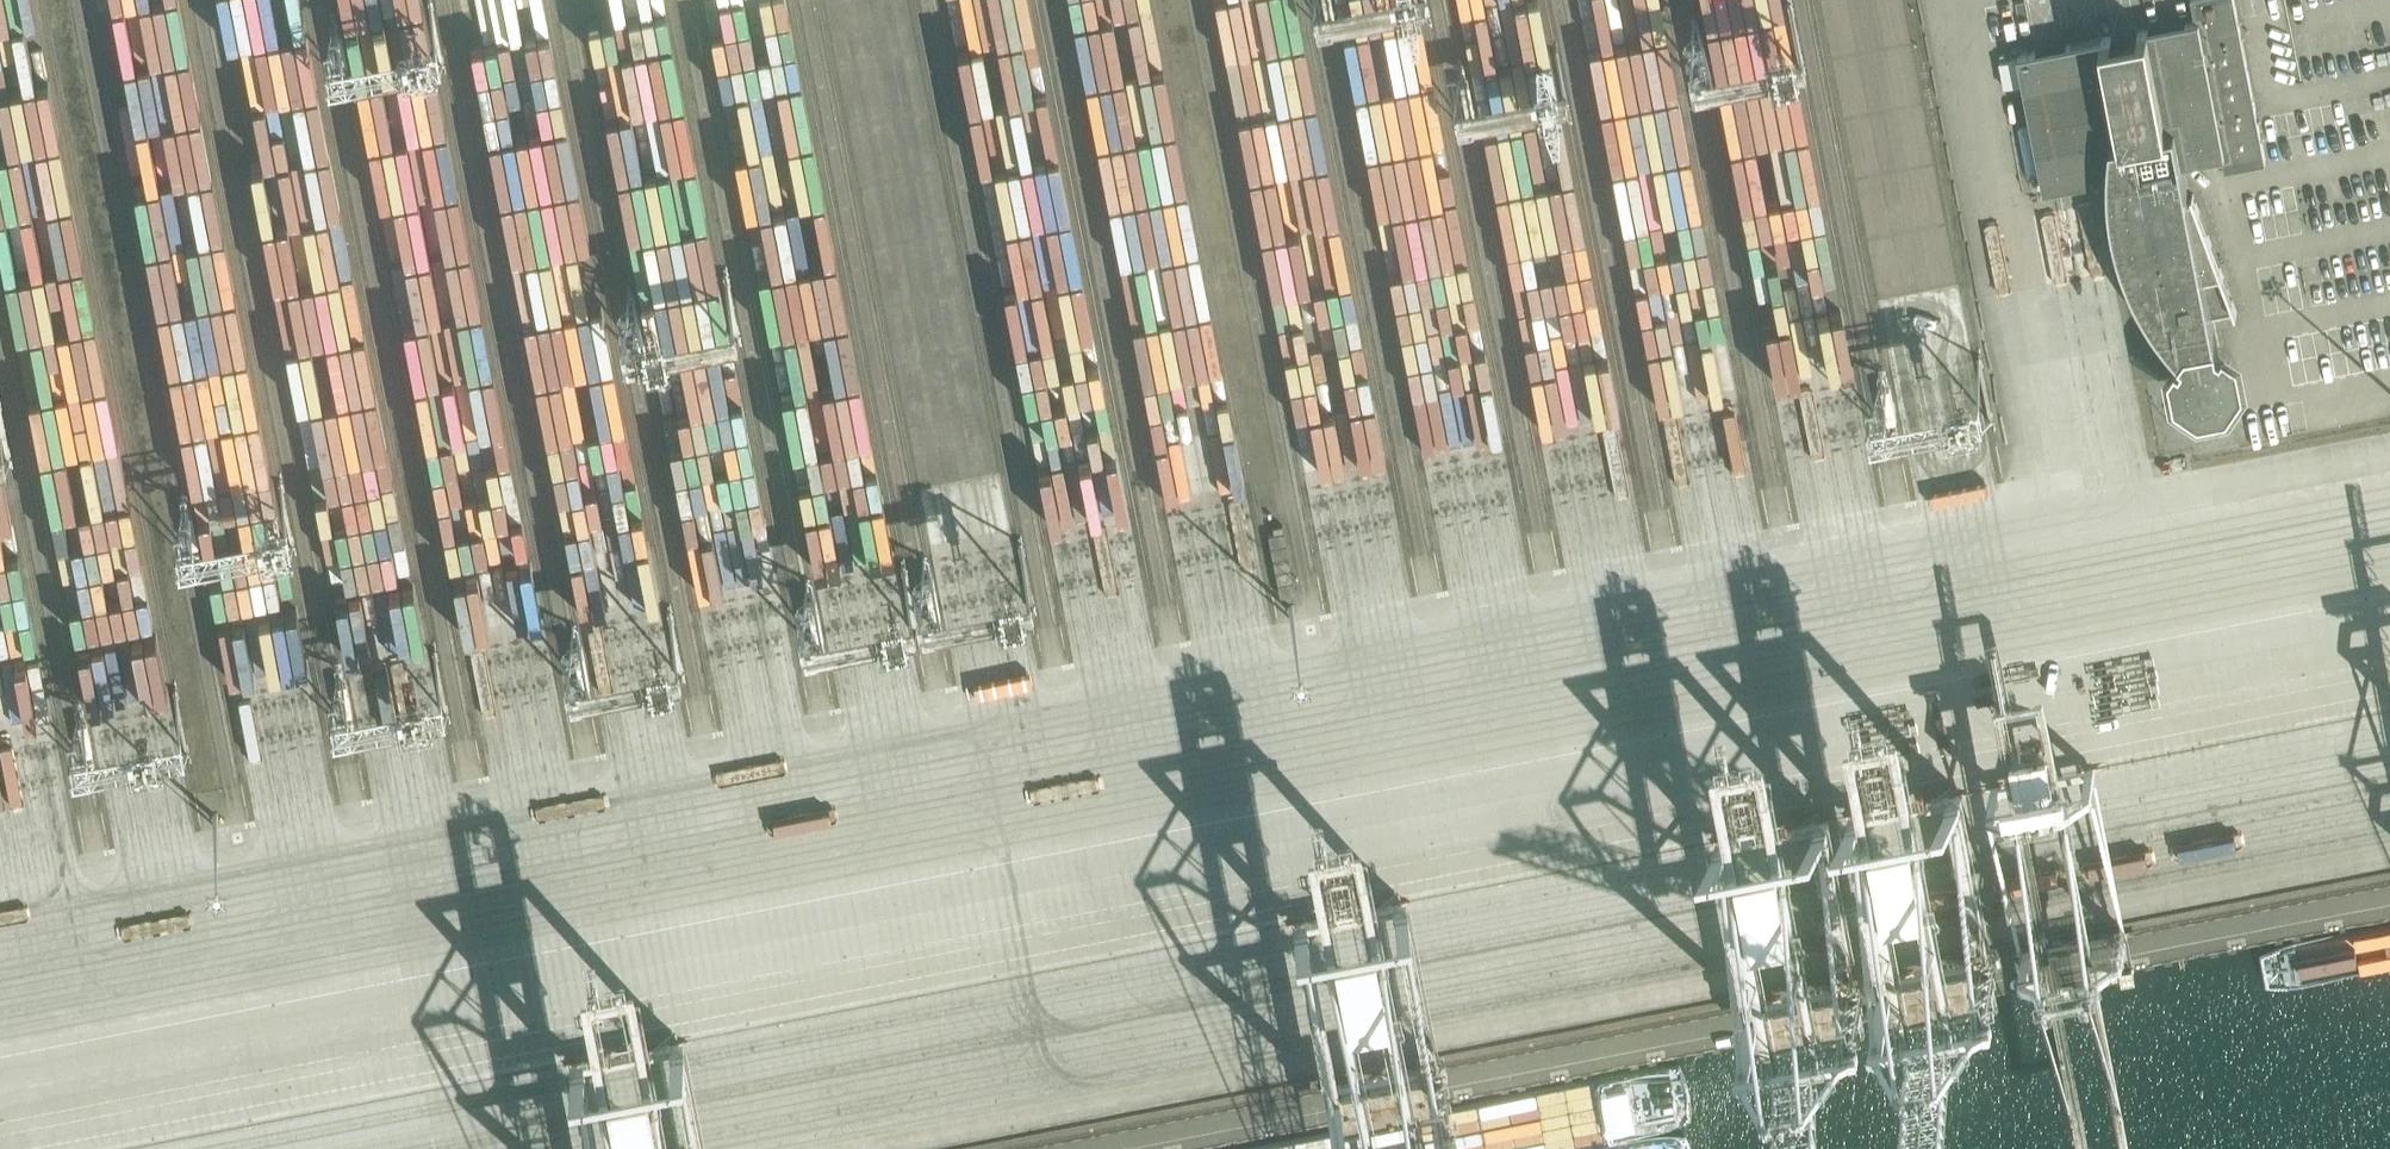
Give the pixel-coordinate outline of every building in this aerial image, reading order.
[(2020,54),(2045,190),(2110,177),(2110,199),(2113,220),(2117,241),(2123,262),(2131,281),(2141,301),(2153,319),(2166,336),(2181,351),(2172,370),(2177,401),(2201,417),(2229,412),(2247,384),(2241,355),(2226,345),(2223,348),(2220,346),(2184,162),(2223,155),(2227,170),(2267,163),(2235,0),(2193,0),(2193,4),(2198,4),(2201,19),(2020,54)] [(1283,531),(1267,534),(1279,595),(1295,592),(1283,531)] [(937,972),(1164,957),(1177,932),(1178,933),(1423,917),(1423,916),(1398,902),(1361,905),(1375,879),(1375,878),(1295,884),(1289,894),(1263,881),(1259,881),(1253,891),(1216,893),(1204,872),(1188,902),(1163,888),(1150,895),(1115,897),(1092,910),(1072,912),(1069,917),(946,925),(956,930),(950,942),(957,945),(949,950),(937,950),(937,959),(916,961),(937,972)] [(1937,953),(1983,937),(1731,936),(1741,962),(1741,964),(1752,996),(1771,989),(1784,989),(1805,981),(1815,982),(1832,975),(1845,975),(1859,970),(1871,970),(1905,958),(1915,958),(1930,953),(1937,953)]
